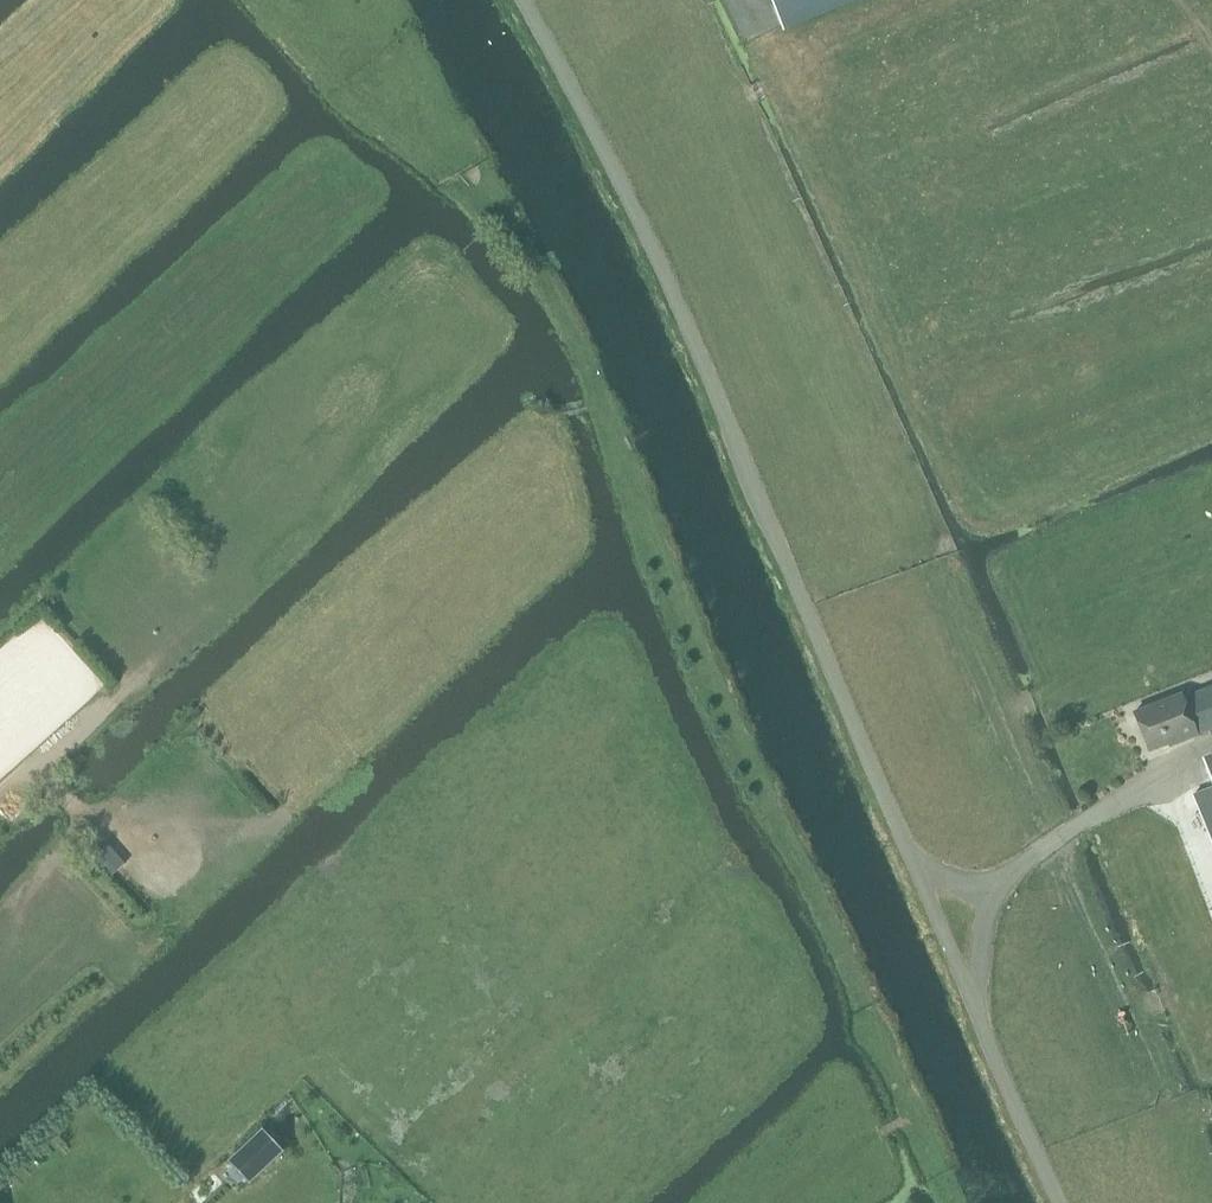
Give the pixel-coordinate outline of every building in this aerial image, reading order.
[(782,25),(844,0),(772,0),(782,25)] [(1211,730),(1211,687),(1183,697),(1182,694),(1134,712),(1149,750),(1179,738),(1180,741),(1211,730)] [(1204,762),(1211,784),(1211,759),(1204,762)] [(283,1149),(263,1129),(229,1161),(248,1182),(283,1149)]
